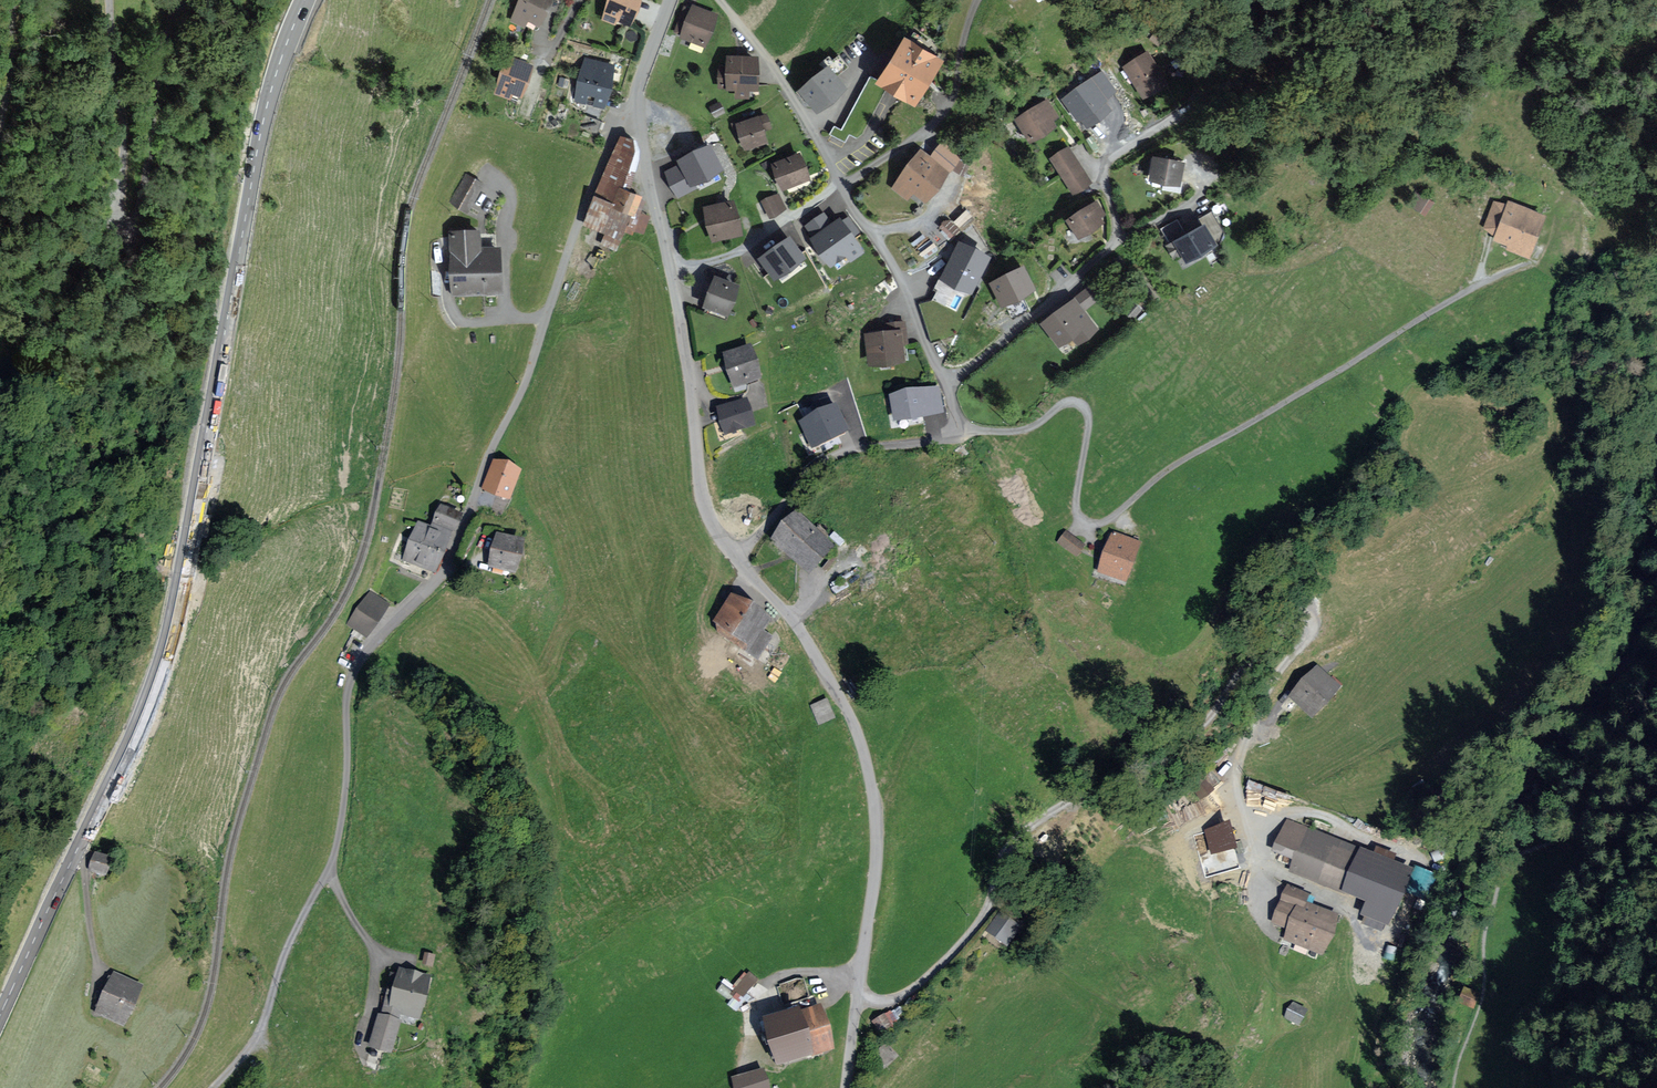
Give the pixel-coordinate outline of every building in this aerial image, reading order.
[(514,20),(525,25),(528,19),(538,24),(549,0),(523,0),(514,20)] [(602,19),(615,24),(616,20),(629,25),(639,0),(610,0),(602,19)] [(717,15),(693,5),(691,10),(685,8),(677,29),(682,31),(680,37),(705,47),(717,15)] [(905,39),(891,62),(880,81),(878,83),(886,88),(896,96),(913,106),(941,60),(923,49),(905,39)] [(1167,84),(1147,52),(1125,66),(1144,97),(1167,84)] [(517,62),(506,58),(494,93),(509,98),(511,92),(520,95),(528,71),(529,66),(517,62)] [(756,58),(730,58),(729,70),(721,70),(721,90),(734,90),(734,99),(749,100),(750,90),(756,91),(756,58)] [(613,66),(585,59),(576,100),(604,107),(613,66)] [(844,88),(828,68),(800,90),(816,110),(844,88)] [(1114,92),(1102,74),(1063,100),(1077,120),(1082,117),(1086,122),(1106,108),(1101,101),(1114,92)] [(886,88),(878,83),(880,81),(870,76),(842,131),(834,127),(830,135),(846,143),(850,134),(861,140),(886,88)] [(1056,116),(1047,102),(1017,120),(1031,142),(1056,126),(1052,119),(1056,116)] [(596,133),(601,121),(586,114),(580,126),(596,133)] [(771,126),(767,116),(737,125),(745,148),(766,141),(762,129),(771,126)] [(626,189),(638,159),(635,140),(622,135),(597,196),(594,195),(581,226),(585,228),(583,234),(587,236),(580,254),(593,259),(590,267),(592,268),(602,272),(611,251),(616,253),(625,231),(642,238),(650,217),(639,213),(646,197),(626,189)] [(710,145),(677,161),(679,165),(664,172),(676,196),(694,188),(692,184),(722,170),(710,145)] [(1096,189),(1070,146),(1050,158),(1076,200),(1096,189)] [(949,171),(921,150),(894,187),(907,196),(911,191),(926,202),(949,171)] [(800,155),(772,166),(781,189),(809,178),(800,155)] [(1180,185),(1183,164),(1155,160),(1152,181),(1180,185)] [(482,183),(464,174),(448,203),(467,212),(482,183)] [(1433,203),(1416,192),(1408,206),(1425,216),(1433,203)] [(787,211),(779,193),(762,200),(770,219),(787,211)] [(741,234),(733,201),(706,208),(714,241),(741,234)] [(1104,213),(1096,201),(1067,220),(1079,239),(1103,223),(1098,217),(1104,213)] [(1544,214),(1507,203),(1506,206),(1495,203),(1486,230),(1498,234),(1496,240),(1510,244),(1508,249),(1530,256),(1544,214)] [(823,215),(808,227),(815,236),(811,239),(829,265),(832,263),(837,269),(861,251),(839,220),(831,226),(823,215)] [(944,216),(941,227),(956,233),(960,222),(944,216)] [(1215,244),(1204,226),(1187,236),(1177,220),(1162,229),(1171,244),(1168,247),(1175,259),(1183,254),(1187,261),(1215,244)] [(450,233),(451,295),(477,295),(501,294),(500,279),(499,248),(478,248),(478,232),(450,233)] [(789,239),(760,259),(774,280),(803,260),(789,239)] [(960,242),(941,278),(971,294),(990,258),(960,242)] [(1023,268),(991,285),(1003,307),(1034,290),(1023,268)] [(738,287),(716,278),(704,305),(727,315),(738,287)] [(1098,327),(1075,298),(1041,324),(1059,346),(1073,335),(1078,342),(1098,327)] [(905,362),(902,323),(888,324),(889,332),(865,334),(868,365),(905,362)] [(761,381),(751,348),(724,356),(734,389),(761,381)] [(937,387),(892,395),(896,417),(941,409),(937,387)] [(813,413),(827,408),(825,400),(810,405),(813,413)] [(748,404),(718,412),(725,434),(754,425),(748,404)] [(833,407),(801,422),(812,444),(844,429),(833,407)] [(519,469),(495,460),(485,488),(508,497),(519,469)] [(435,573),(443,554),(452,532),(458,517),(440,509),(434,524),(432,529),(419,523),(411,543),(403,560),(435,573)] [(832,544),(796,512),(773,538),(809,570),(832,544)] [(1083,544),(1066,532),(1058,542),(1075,554),(1083,544)] [(1139,543),(1113,533),(1098,571),(1124,581),(1139,543)] [(524,541),(498,535),(489,569),(515,576),(524,541)] [(389,607),(369,593),(347,626),(367,640),(389,607)] [(769,619),(732,596),(717,620),(754,643),(749,650),(758,655),(770,636),(762,631),(769,619)] [(1331,681),(1316,667),(1290,695),(1312,715),(1340,684),(1334,678),(1331,681)] [(834,720),(827,701),(811,708),(819,726),(834,720)] [(1237,821),(1205,827),(1210,854),(1242,848),(1237,821)] [(1411,869),(1342,841),(1308,828),(1290,873),(1365,903),(1362,910),(1390,922),(1411,869)] [(106,861),(90,855),(84,871),(100,877),(106,861)] [(1324,952),(1338,916),(1306,904),(1310,895),(1287,886),(1273,921),(1289,927),(1285,937),(1324,952)] [(1018,926),(999,914),(988,930),(1007,943),(1018,926)] [(746,968),(733,984),(726,978),(716,990),(735,1006),(759,979),(746,968)] [(431,977),(402,969),(391,1007),(420,1016),(431,977)] [(128,980),(114,973),(97,1011),(123,1023),(140,985),(128,980)] [(813,1053),(830,1047),(817,1002),(816,998),(808,1000),(802,980),(777,987),(783,1006),(785,1012),(777,1014),(766,1017),(779,1062),(813,1053)] [(1308,1013),(1293,1005),(1285,1020),(1299,1028),(1308,1013)] [(891,1011),(874,1017),(879,1032),(897,1025),(891,1011)] [(399,1019),(381,1015),(373,1044),(391,1048),(399,1019)] [(897,1056),(886,1045),(877,1053),(888,1064),(897,1056)] [(730,1080),(733,1087),(765,1087),(761,1072),(730,1080)]
